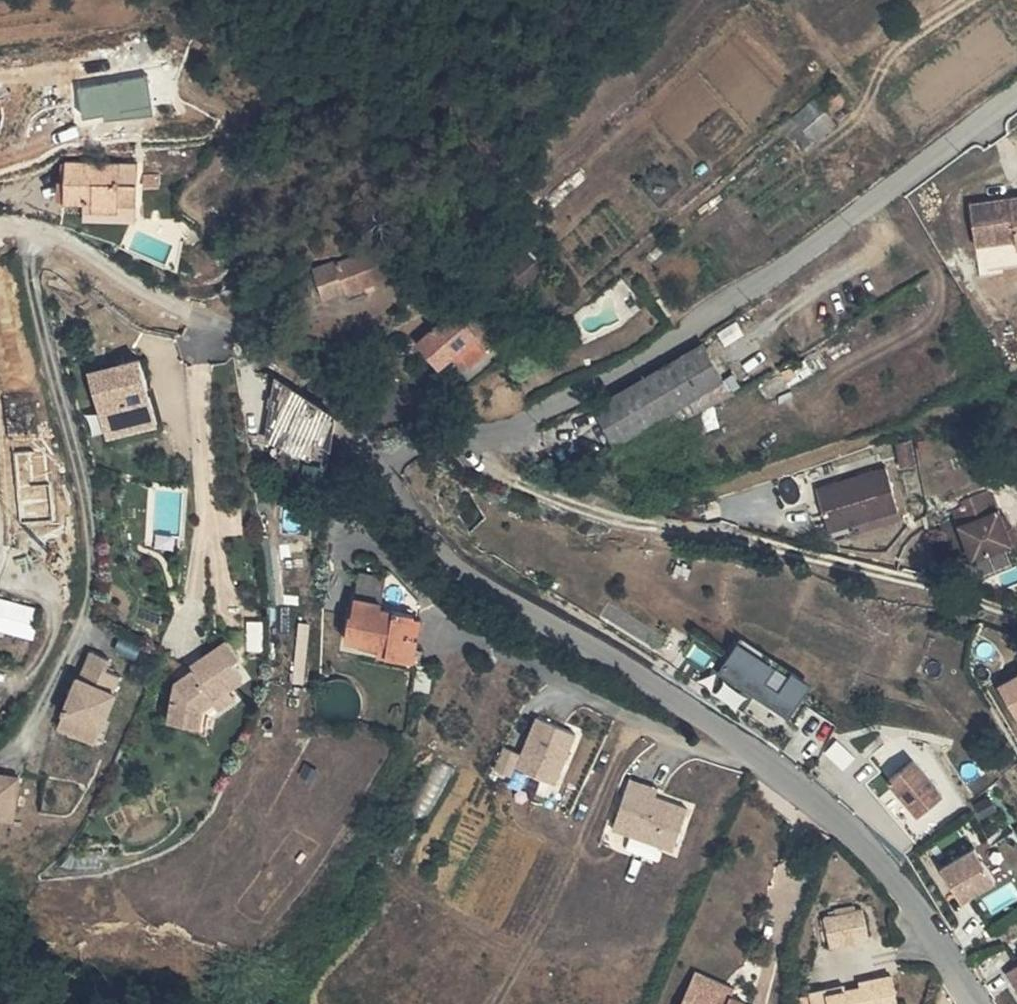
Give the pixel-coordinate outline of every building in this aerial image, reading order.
[(85,116),(157,110),(153,74),(81,81),(85,116)] [(837,88),(817,103),(832,122),(850,108),(837,88)] [(108,199),(125,198),(125,158),(58,160),(57,196),(83,196),(83,205),(109,204),(108,199)] [(73,205),(83,205),(83,196),(57,196),(58,205),(73,205)] [(971,202),(976,243),(1016,239),(1016,201),(1016,197),(971,202)] [(109,204),(83,205),(73,205),(73,217),(125,216),(125,198),(108,199),(109,204)] [(510,240),(494,256),(519,283),(536,267),(510,240)] [(292,285),(305,313),(375,282),(369,266),(364,268),(359,256),(292,285)] [(488,311),(519,283),(494,256),(465,286),(468,289),(488,311)] [(488,311),(468,289),(413,341),(435,364),(447,351),(461,366),(502,328),(488,311)] [(599,405),(621,442),(730,378),(708,340),(599,405)] [(144,356),(92,371),(110,436),(162,422),(144,356)] [(309,441),(326,448),(327,420),(290,391),(276,382),(260,442),(301,461),(309,441)] [(889,476),(818,496),(830,537),(901,517),(889,476)] [(963,538),(976,571),(1016,555),(1016,547),(1014,540),(1008,542),(993,504),(968,514),(970,519),(975,533),(963,538)] [(975,533),(970,519),(957,524),(963,538),(975,533)] [(392,582),(388,586),(387,618),(404,620),(405,614),(420,611),(420,609),(392,582)] [(393,666),(401,666),(404,620),(387,618),(388,586),(363,584),(361,588),(359,630),(351,629),(350,655),(387,656),(388,650),(395,651),(393,666)] [(0,599),(0,629),(36,637),(42,609),(0,599)] [(417,615),(420,616),(420,611),(405,614),(404,620),(417,621),(417,615)] [(417,615),(417,621),(414,667),(420,667),(424,616),(420,616),(417,615)] [(401,666),(414,667),(417,621),(404,620),(401,666)] [(797,672),(784,691),(770,682),(781,666),(744,642),(724,673),(791,716),(813,682),(797,672)] [(221,648),(198,663),(201,668),(180,682),(172,706),(165,703),(158,728),(176,733),(186,736),(193,715),(218,700),(236,690),(226,673),(234,667),(221,648)] [(386,665),(393,666),(395,651),(388,650),(387,656),(386,665)] [(90,729),(104,694),(101,693),(107,676),(92,671),(97,660),(78,653),(68,681),(65,680),(47,730),(68,737),(73,723),(90,729)] [(198,663),(180,673),(182,674),(180,682),(201,668),(198,663)] [(1002,686),(1016,711),(1016,678),(1002,686)] [(172,706),(180,682),(170,687),(165,703),(172,706)] [(186,736),(176,733),(175,741),(195,746),(202,723),(223,710),(218,700),(193,715),(186,736)] [(579,730),(540,714),(525,753),(507,746),(499,766),(518,774),(522,762),(561,777),(579,730)] [(73,723),(68,737),(85,744),(90,729),(73,723)] [(440,759),(389,857),(405,865),(457,768),(440,759)] [(915,759),(892,779),(920,813),(944,793),(915,759)] [(309,762),(303,774),(316,780),(322,769),(309,762)] [(645,790),(647,782),(632,777),(617,827),(678,845),(691,804),(658,794),(645,790)] [(8,779),(0,778),(0,813),(3,813),(8,779)] [(658,794),(660,786),(647,782),(645,790),(658,794)] [(992,796),(978,804),(986,817),(1000,809),(992,796)] [(657,858),(661,845),(633,837),(629,850),(657,858)] [(998,878),(978,845),(944,865),(965,898),(998,878)] [(825,916),(832,945),(873,936),(866,907),(825,916)] [(700,968),(694,986),(727,999),(731,990),(734,982),(700,968)] [(894,973),(865,979),(866,983),(850,986),(849,983),(817,990),(820,1003),(902,1003),(894,973)] [(694,986),(687,1003),(747,1003),(750,998),(731,990),(727,999),(694,986)]
